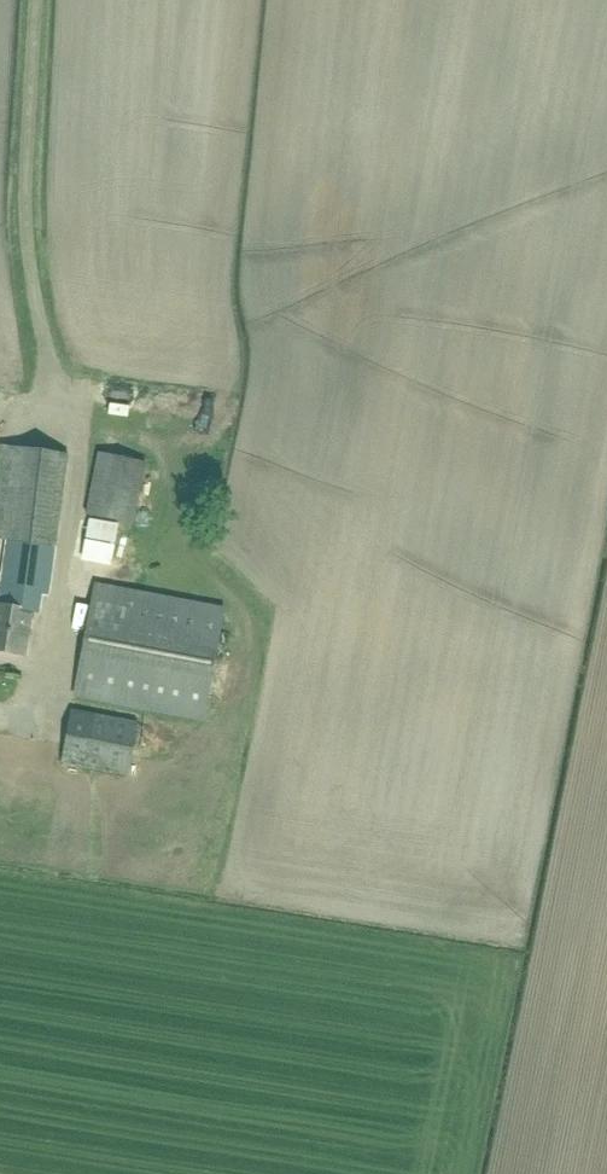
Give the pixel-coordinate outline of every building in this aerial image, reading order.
[(54,547),(66,454),(0,446),(0,538),(5,539),(5,540),(54,547)] [(132,522),(144,463),(97,453),(85,513),(132,522)] [(54,547),(5,540),(0,579),(0,652),(24,655),(32,595),(47,597),(54,547)] [(200,721),(221,609),(94,585),(73,697),(200,721)] [(126,773),(135,726),(72,714),(62,761),(126,773)]
